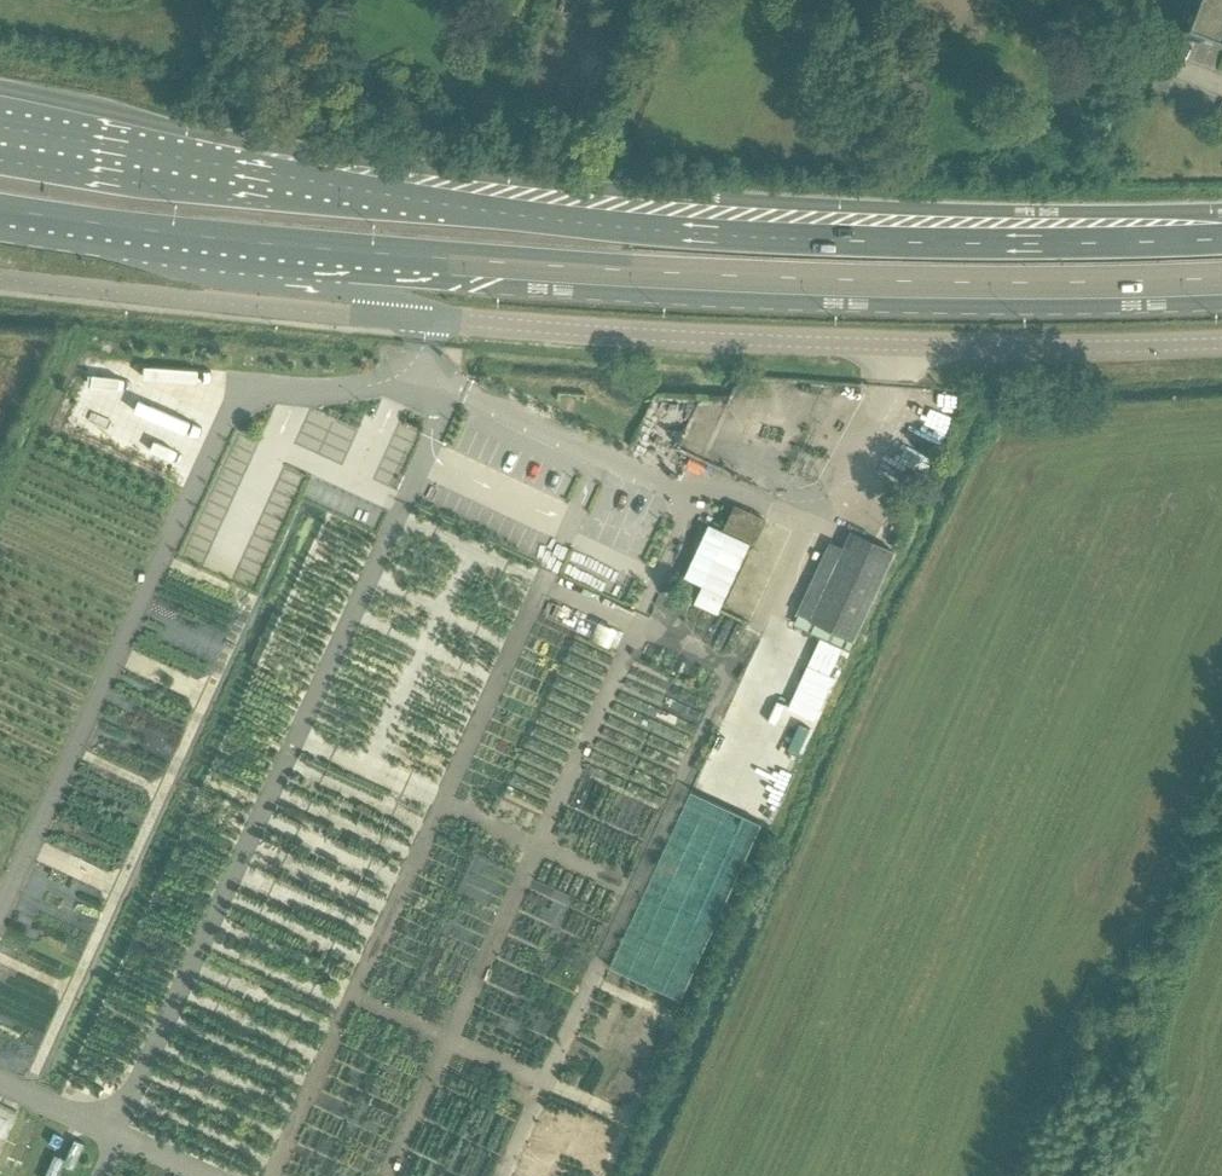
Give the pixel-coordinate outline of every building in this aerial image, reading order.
[(1183,20),(1189,22),(1187,28),(1221,42),(1221,0),(1190,0),(1183,20)] [(300,486),(306,471),(291,465),(285,480),(300,486)] [(755,544),(766,520),(736,507),(734,506),(723,530),(728,532),(694,602),(718,613),(750,542),(755,544)] [(796,624),(773,612),(694,782),(773,819),(851,649),(897,550),(853,530),(845,547),(831,541),(796,624)] [(603,621),(596,635),(611,642),(618,628),(603,621)] [(1,1155),(20,1106),(0,1098),(0,1154),(1,1155)]
